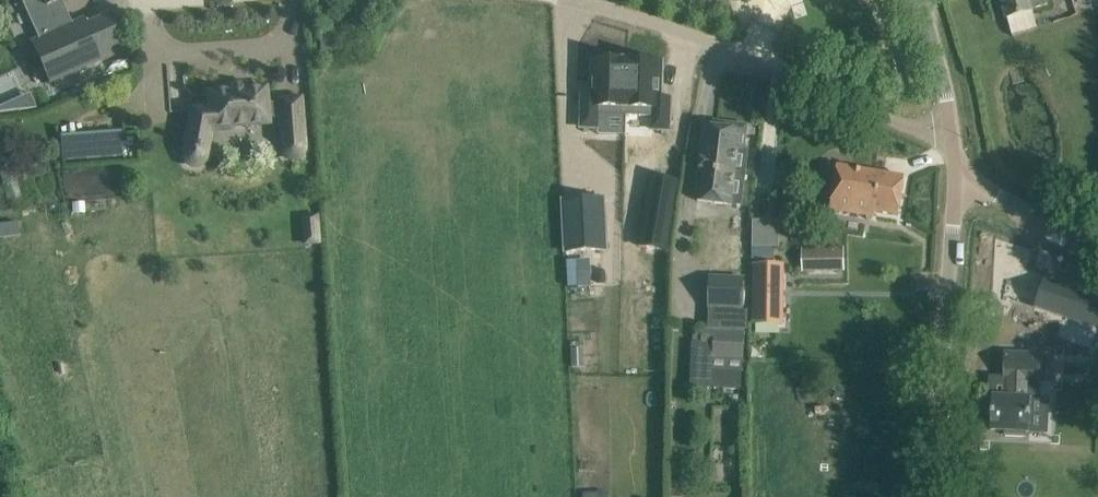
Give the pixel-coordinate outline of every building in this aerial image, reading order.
[(33,27),(47,20),(52,33),(39,39),(31,43),(48,83),(123,49),(108,15),(86,25),(84,19),(72,24),(61,0),(21,0),(33,27)] [(1006,18),(1032,11),(1031,8),(1047,3),(1046,0),(1001,0),(1006,18)] [(744,45),(781,56),(788,32),(751,21),(744,45)] [(582,98),(580,130),(598,131),(598,118),(625,119),(627,64),(592,62),(591,99),(582,98)] [(627,64),(625,119),(651,120),(651,133),(668,134),(670,102),(661,102),(662,65),(627,64)] [(191,111),(183,151),(185,152),(186,147),(207,151),(211,128),(268,124),(268,118),(279,117),(281,149),(281,150),(282,151),(282,152),(282,153),(283,154),(284,155),(285,156),(285,157),(286,157),(287,158),(288,158),(289,159),(290,159),(291,159),(292,159),(293,159),(294,159),(295,159),(296,159),(297,159),(297,158),(298,158),(299,157),(300,157),(301,156),(301,155),(302,155),(303,154),(303,153),(303,152),(304,151),(304,150),(304,149),(304,148),(304,147),(300,98),(278,99),(278,102),(267,103),(266,87),(245,88),(244,83),(228,84),(228,90),(207,91),(207,92),(207,94),(208,108),(191,109),(191,111)] [(0,106),(0,112),(36,108),(29,93),(0,106)] [(706,126),(697,201),(729,204),(730,204),(742,205),(749,148),(743,147),(746,126),(712,122),(712,127),(706,126)] [(644,132),(635,156),(656,163),(664,139),(644,132)] [(837,166),(830,209),(875,216),(876,212),(898,215),(904,177),(837,166)] [(602,202),(561,204),(563,255),(605,253),(602,202)] [(317,216),(303,217),(304,232),(318,232),(317,216)] [(739,220),(738,271),(749,271),(750,219),(739,220)] [(0,223),(0,236),(18,234),(16,221),(0,223)] [(773,247),(752,247),(752,259),(773,259),(773,247)] [(804,269),(837,269),(837,250),(837,247),(804,248),(804,269)] [(754,322),(782,323),(782,264),(754,263),(754,322)] [(708,275),(707,308),(743,310),(744,276),(708,275)] [(1044,285),(1035,309),(1097,330),(1097,303),(1044,285)] [(702,329),(701,345),(713,345),(713,358),(712,369),(743,371),(744,360),(745,331),(714,329),(707,329),(702,329)] [(582,367),(581,348),(579,348),(571,349),(572,367),(582,367)] [(992,395),(991,430),(1005,430),(1005,436),(1026,437),(1026,431),(1029,431),(1029,424),(1030,402),(1031,396),(1038,397),(1039,375),(1040,354),(1022,353),(1004,352),(1003,376),(1003,377),(1008,377),(1006,396),(992,395)] [(580,454),(579,467),(588,467),(588,454),(580,454)]
